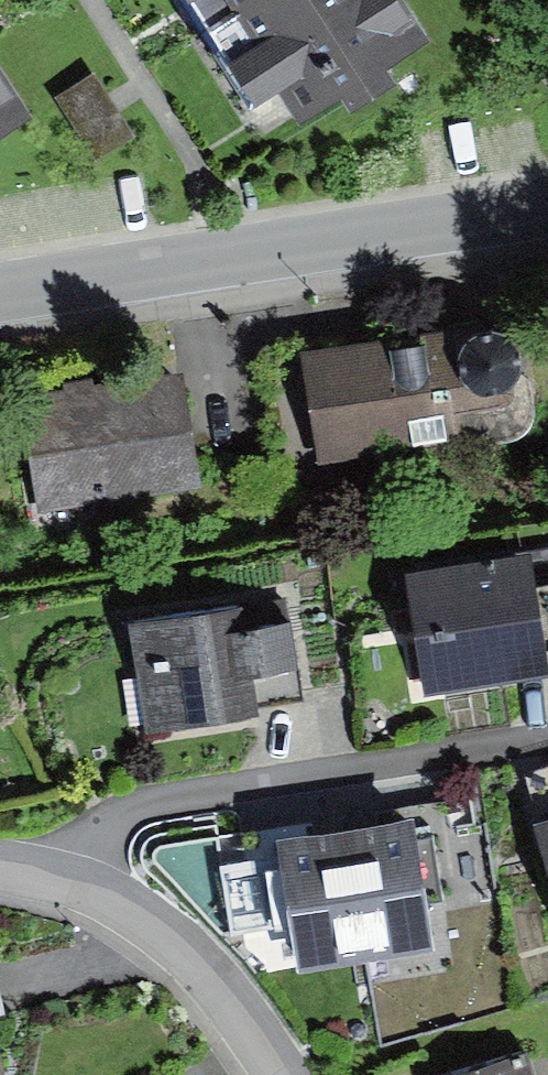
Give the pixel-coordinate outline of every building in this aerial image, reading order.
[(253,120),(279,103),(306,145),(341,123),(352,140),(395,112),(391,94),(439,63),(399,0),(176,0),(253,120)] [(94,83),(59,102),(95,164),(129,145),(94,83)] [(33,137),(0,86),(0,159),(33,137)] [(479,306),(298,331),(316,456),(463,436),(458,398),(507,391),(526,347),(523,329),(512,316),(497,308),(479,306)] [(62,387),(24,392),(39,501),(199,479),(185,369),(92,382),(90,369),(60,373),(62,387)] [(409,559),(427,684),(547,666),(547,658),(545,637),(547,636),(547,567),(536,569),(532,541),(409,559)] [(248,589),(127,606),(145,728),(263,711),(257,664),(300,658),(292,603),(251,608),(248,589)] [(413,798),(349,808),(370,944),(435,934),(413,798)] [(531,805),(547,865),(547,800),(531,805)] [(349,808),(276,821),(282,864),(222,872),(230,929),(293,921),(298,954),(370,944),(349,808)] [(14,1069),(0,999),(0,1071),(14,1069)] [(429,1071),(430,1074),(535,1074),(525,1042),(429,1071)]
